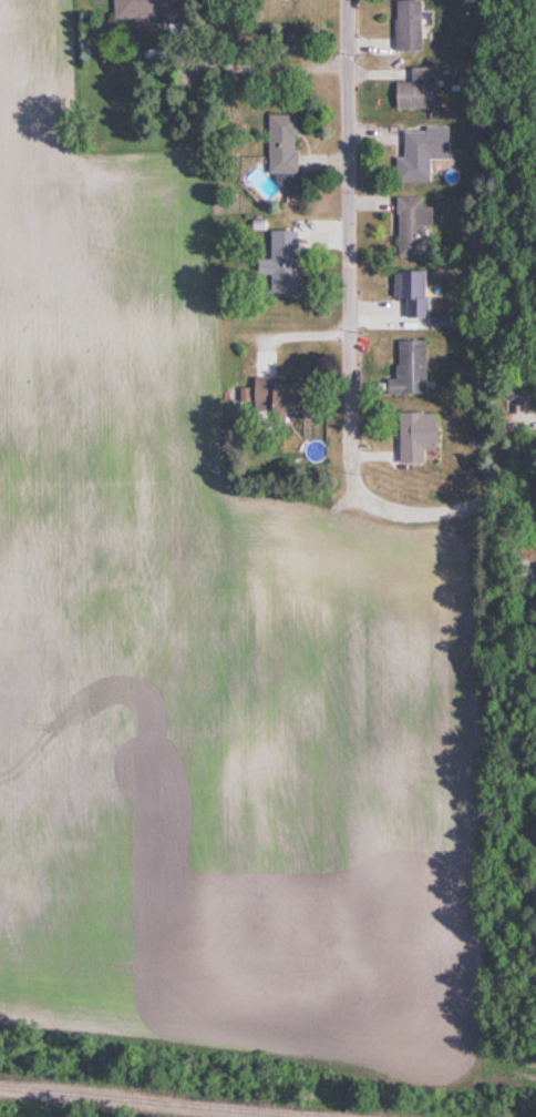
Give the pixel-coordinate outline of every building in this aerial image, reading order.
[(110,18),(157,18),(157,0),(110,0),(110,18)] [(391,52),(417,52),(417,3),(391,3),(391,52)] [(430,110),(431,69),(407,69),(407,84),(392,84),(391,109),(430,110)] [(264,175),(293,175),(293,115),(264,115),(264,175)] [(399,129),(399,158),(393,158),(392,183),(426,183),(426,159),(443,159),(443,129),(399,129)] [(427,208),(425,208),(425,199),(393,199),(393,258),(427,258),(427,208)] [(253,259),(253,276),(266,276),(266,294),(293,294),(294,231),(266,231),(266,259),(253,259)] [(423,272),(389,272),(389,301),(401,301),(401,319),(423,319),(423,272)] [(423,341),(393,341),(393,380),(382,380),(382,395),(423,396),(423,341)] [(248,378),(247,414),(298,414),(298,379),(248,378)] [(395,463),(419,463),(419,450),(432,450),(432,413),(395,413),(395,463)]
